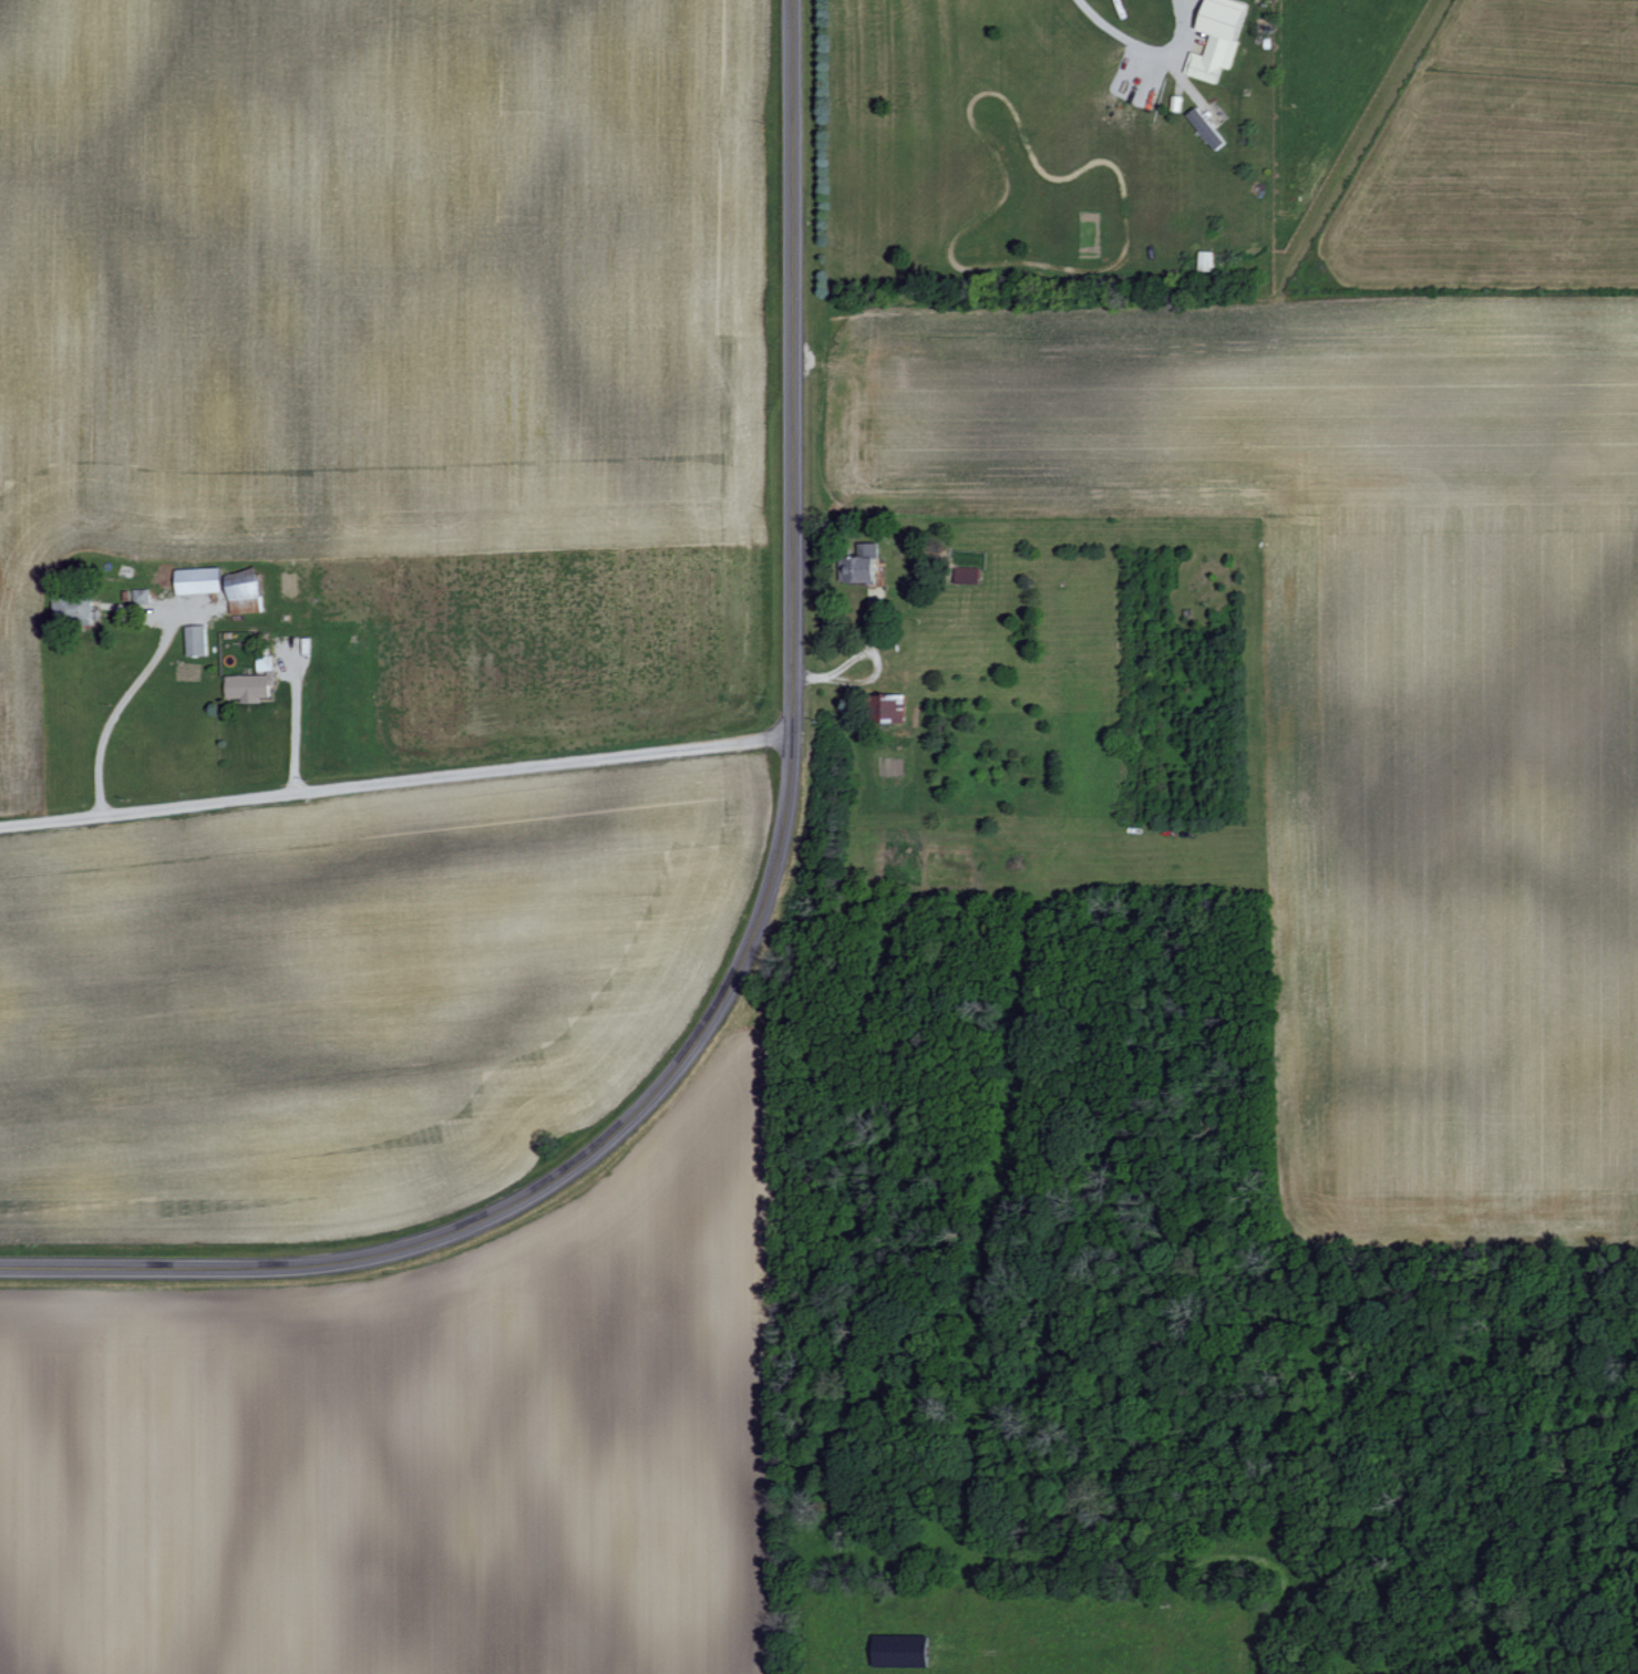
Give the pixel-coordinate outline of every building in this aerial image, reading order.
[(1222,65),(1231,67),(1248,1),(1243,0),(1206,0),(1199,29),(1211,32),(1205,54),(1189,50),(1184,73),(1218,81),(1222,65)] [(1225,140),(1196,106),(1186,114),(1215,149),(1225,140)] [(1212,250),(1199,250),(1198,269),(1211,269),(1212,250)] [(877,542),(858,542),(858,556),(842,556),(842,580),(877,580),(877,542)] [(221,567),(176,568),(177,592),(221,591),(221,567)] [(247,612),(246,607),(253,607),(253,599),(262,599),(261,581),(230,583),(231,612),(247,612)] [(206,654),(205,624),(186,625),(187,654),(206,654)] [(226,674),(227,698),(241,697),(241,702),(260,702),(260,696),(272,696),(271,656),(257,656),(257,673),(226,674)] [(903,693),(875,695),(876,721),(904,720),(903,693)] [(874,1666),(929,1668),(929,1637),(875,1635),(874,1666)]
